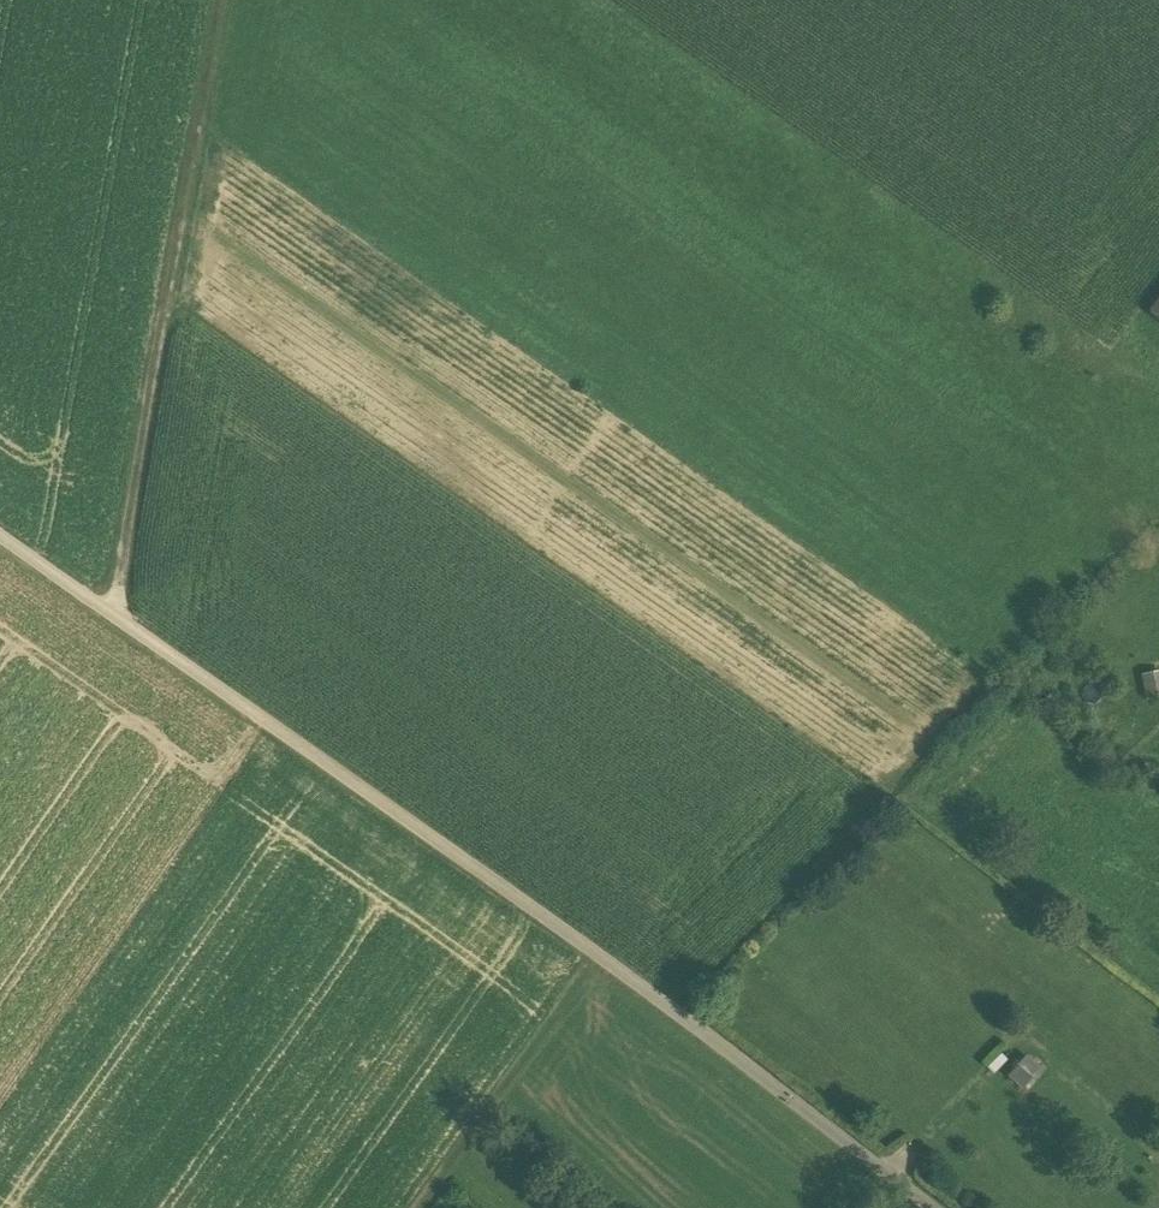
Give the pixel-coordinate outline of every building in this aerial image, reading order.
[(1149,315),(1158,322),(1158,302),(1149,315)] [(1158,695),(1158,670),(1141,673),(1144,697),(1158,695)] [(1026,1053),(1007,1074),(1021,1088),(1040,1066),(1026,1053)]
